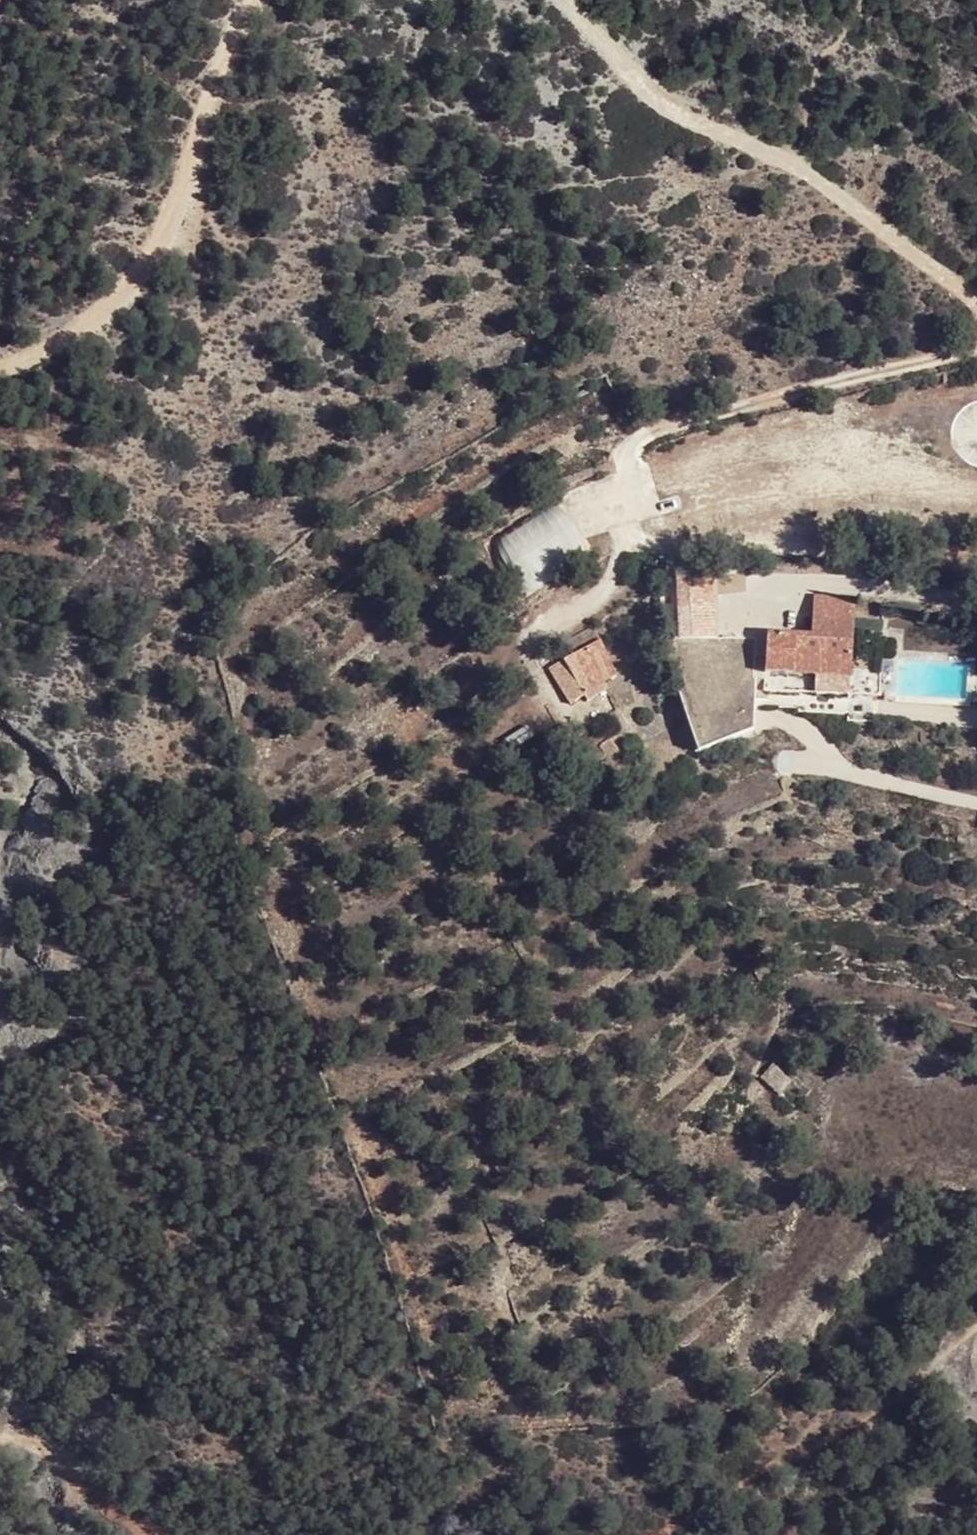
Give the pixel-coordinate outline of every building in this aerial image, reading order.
[(851,598),(806,595),(805,635),(766,634),(762,670),(847,676),(851,598)] [(573,670),(575,673),(587,694),(594,707),(637,681),(623,656),(610,664),(596,638),(558,661),(560,666),(562,670),(566,671),(573,670)] [(576,699),(587,694),(575,673),(564,679),(576,699)]
